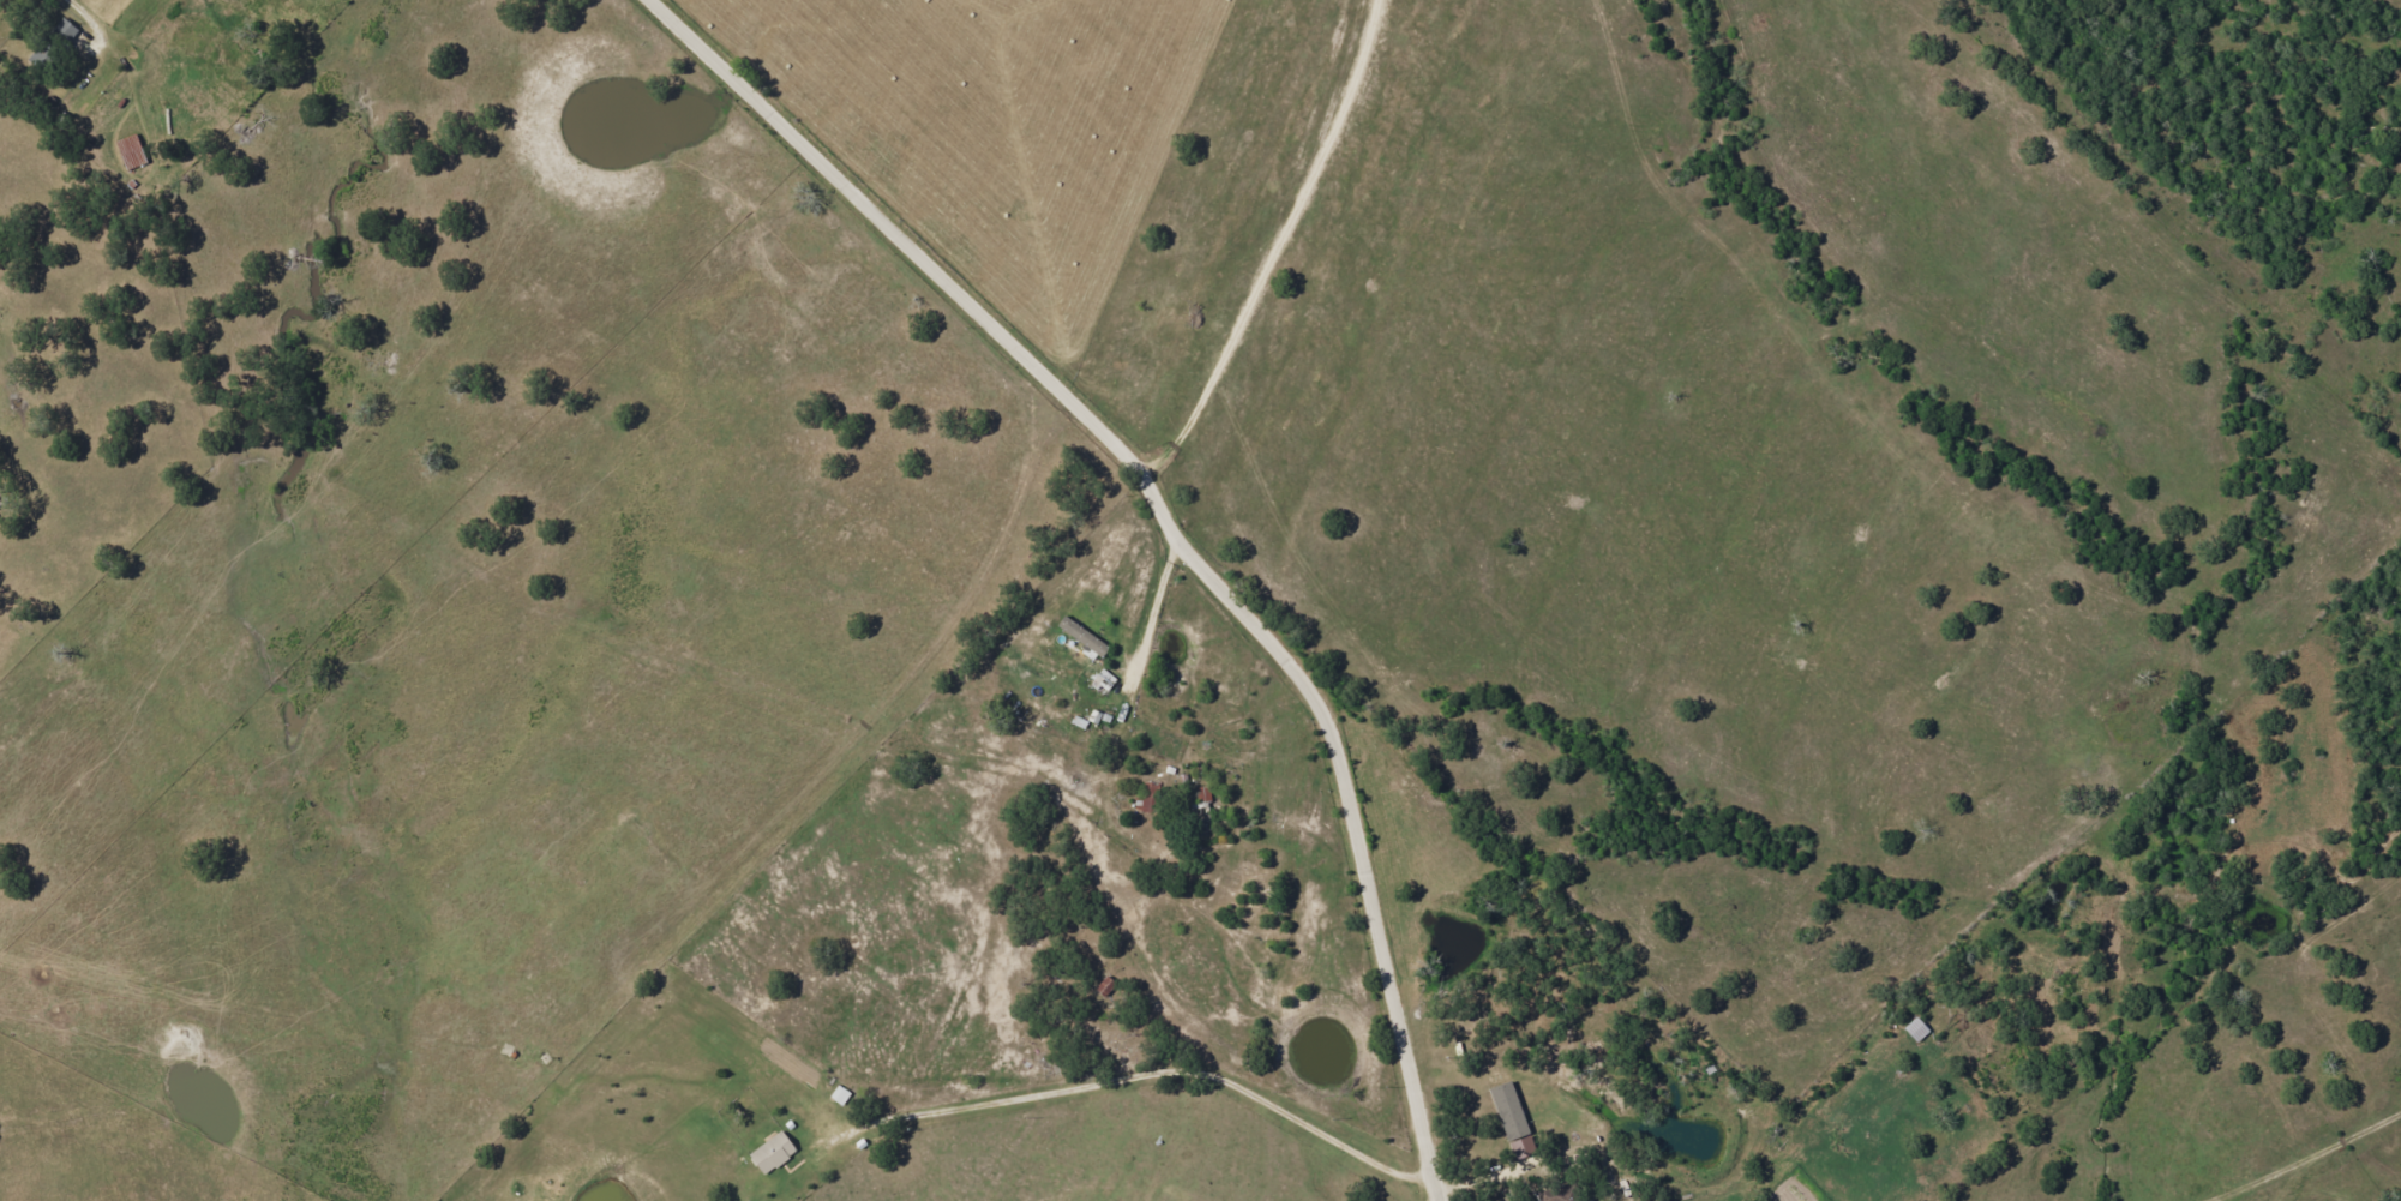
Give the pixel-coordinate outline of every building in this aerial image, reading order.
[(1108,647),(1065,616),(1057,626),(1101,657),(1108,647)] [(1507,1141),(1529,1134),(1512,1082),(1490,1089),(1507,1141)] [(762,1175),(797,1155),(784,1132),(749,1152),(762,1175)]
